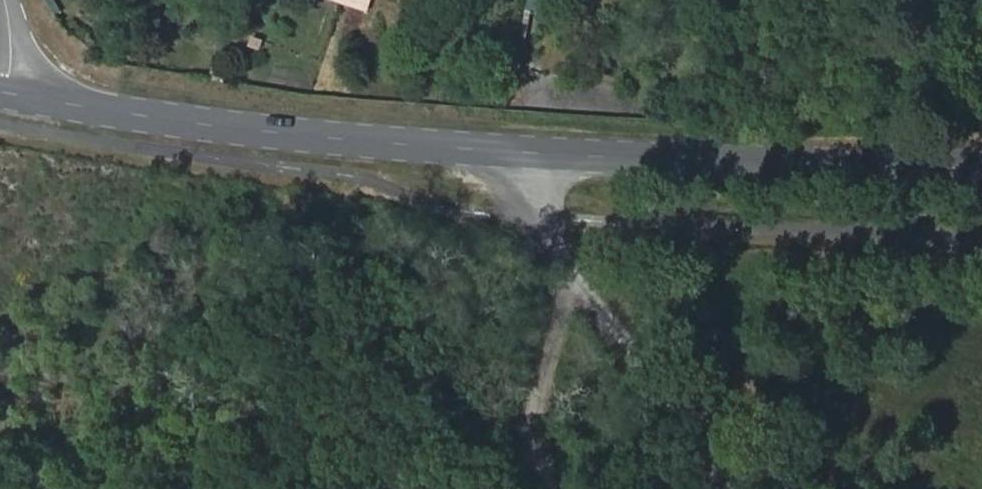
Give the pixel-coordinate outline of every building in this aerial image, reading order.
[(368,12),(372,0),(345,0),(343,4),(368,12)]
